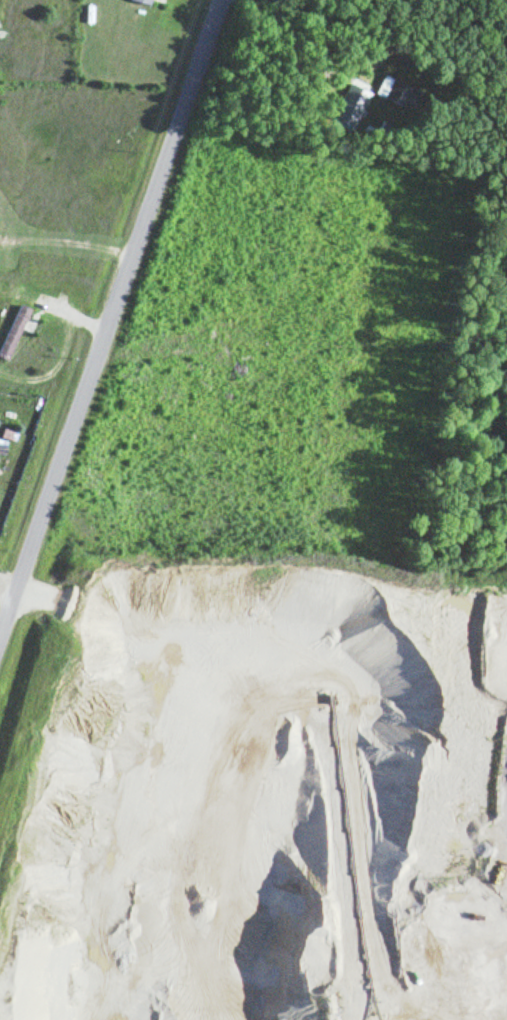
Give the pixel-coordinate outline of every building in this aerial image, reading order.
[(31,308),(18,302),(0,345),(0,356),(9,360),(31,308)]
